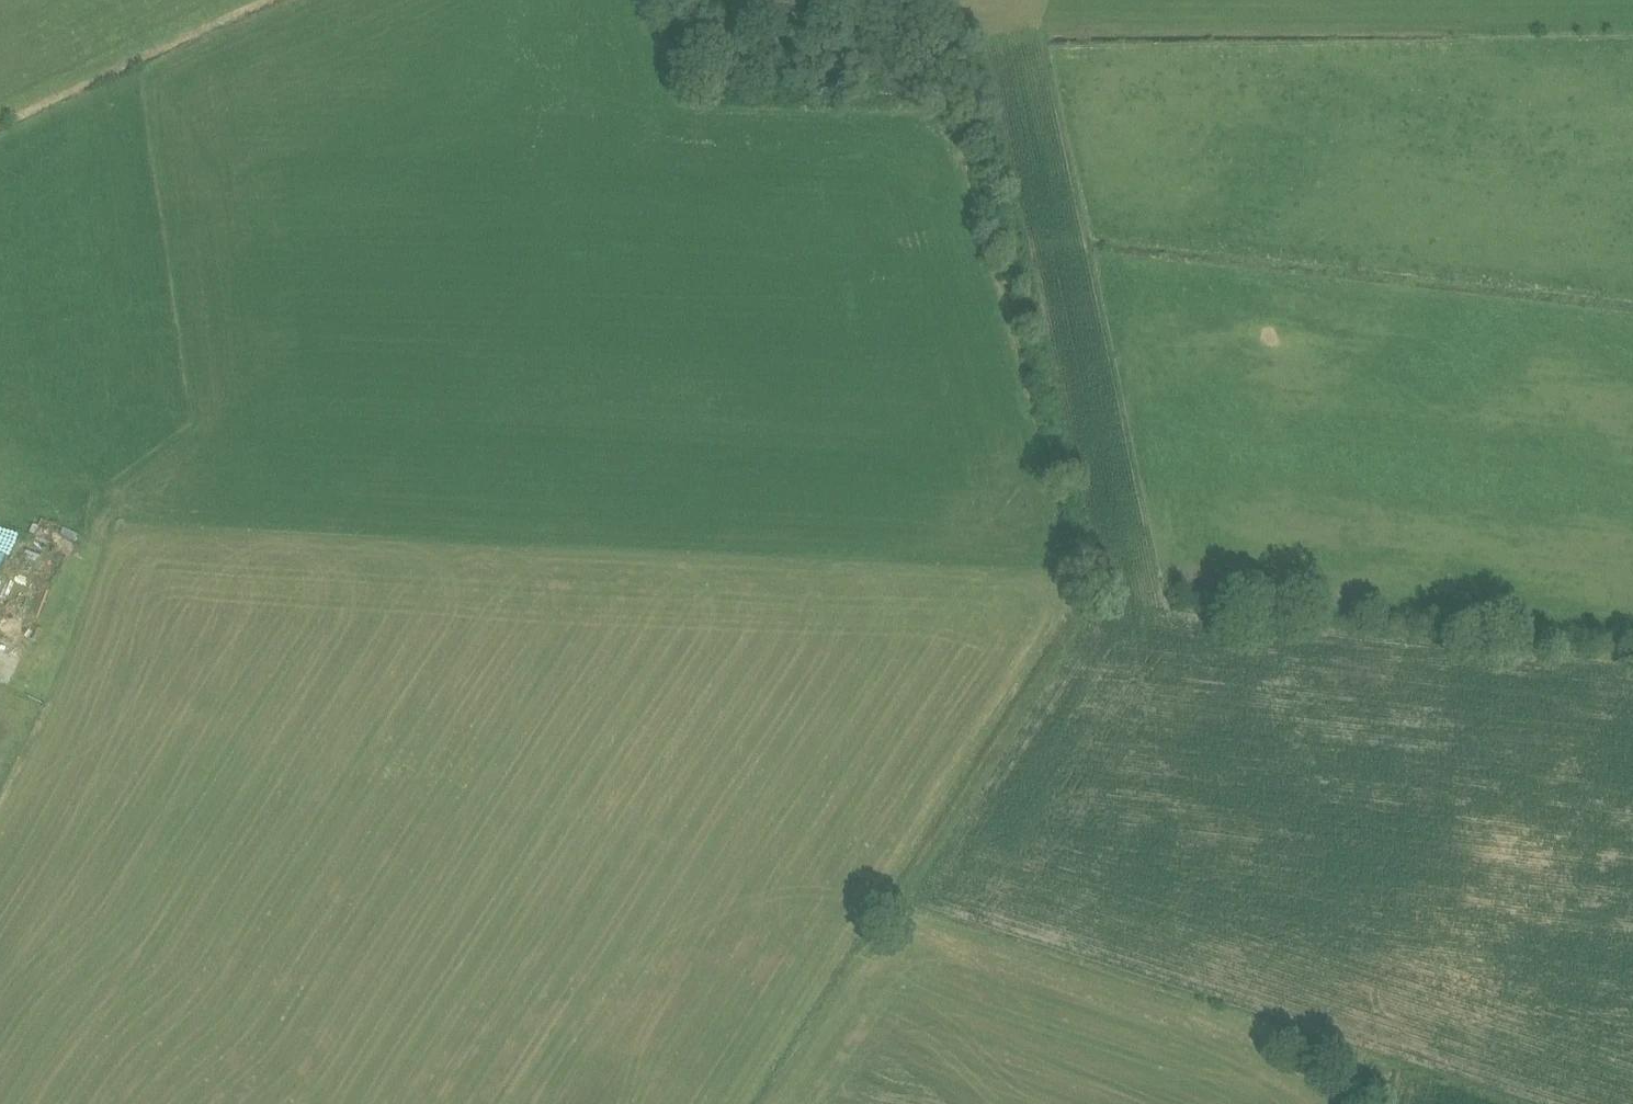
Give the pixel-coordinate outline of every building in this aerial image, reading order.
[(37,552),(34,563),(56,569),(60,558),(37,552)] [(21,611),(40,613),(42,599),(23,596),(21,611)]
